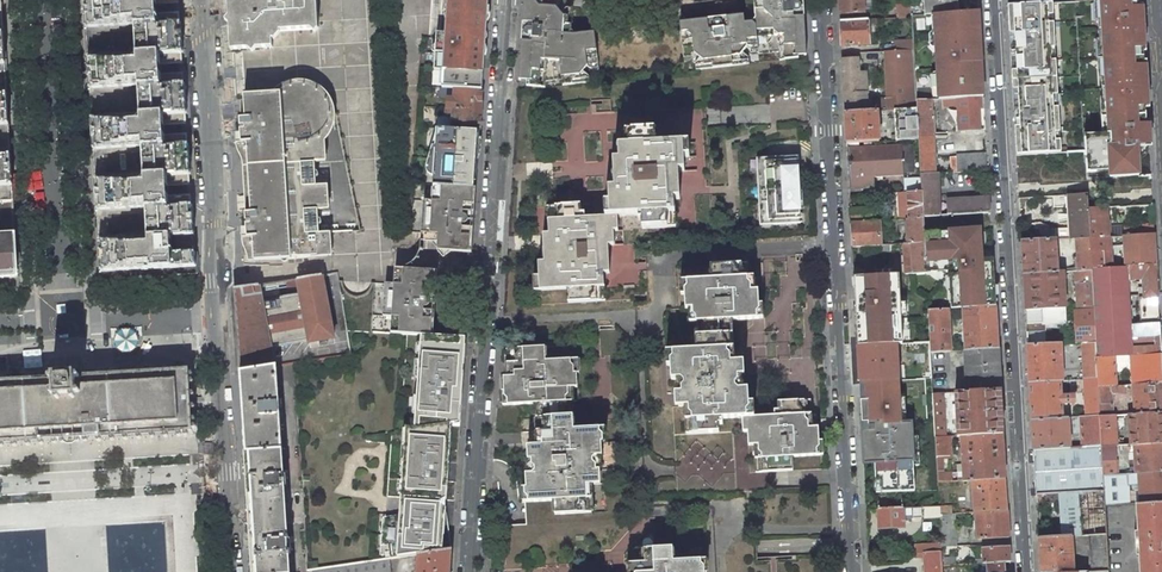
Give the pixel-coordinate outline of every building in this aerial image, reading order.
[(13,201),(12,176),(8,112),(5,54),(2,0),(0,0),(0,202),(13,201)] [(190,194),(168,196),(168,186),(189,185),(188,174),(190,174),(188,144),(187,144),(186,133),(165,135),(164,125),(186,124),(185,113),(186,113),(185,83),(183,83),(182,73),(161,74),(160,65),(182,63),(181,53),(183,53),(182,45),(181,23),(179,23),(179,12),(157,14),(157,4),(178,3),(178,0),(84,0),(87,50),(101,272),(167,268),(195,267),(194,253),(193,253),(192,235),(193,235),(192,205),(190,205),(190,194)] [(227,1),(228,20),(230,50),(242,49),(272,47),(271,31),(317,28),(315,0),(244,0),(227,1)] [(488,0),(453,0),(450,34),(445,33),(437,33),(434,70),(443,70),(448,71),(447,88),(455,88),(482,90),(488,0)] [(546,81),(562,79),(563,85),(589,82),(588,76),(586,73),(588,71),(599,69),(595,32),(576,35),(571,31),(573,8),(566,8),(563,11),(561,7),(561,0),(524,0),(522,22),(530,23),(530,28),(528,28),(526,29),(525,30),(524,32),(525,35),(526,36),(527,37),(529,37),(529,42),(521,41),(518,80),(527,80),(526,86),(545,87),(546,81)] [(713,25),(714,29),(709,30),(707,19),(679,22),(684,59),(694,58),(698,61),(695,64),(696,70),(749,64),(748,56),(778,52),(779,61),(798,59),(798,56),(806,55),(804,16),(796,17),(796,12),(798,12),(800,10),(801,9),(801,7),(800,5),(799,4),(797,3),(795,3),(795,0),(754,0),(755,18),(752,22),(744,23),(743,15),(726,17),(727,28),(722,28),(722,23),(720,21),(719,21),(717,21),(715,22),(714,23),(713,25)] [(863,0),(839,0),(840,14),(863,12),(863,10),(863,0)] [(863,10),(872,10),(871,0),(863,0),(863,10)] [(934,14),(958,12),(958,0),(923,0),(924,15),(934,14)] [(1102,10),(1101,0),(1093,1),(1093,10),(1097,10),(1102,10)] [(1109,118),(1128,117),(1147,116),(1140,0),(1109,0),(1102,0),(1101,0),(1102,10),(1097,10),(1099,51),(1104,51),(1106,67),(1100,68),(1103,109),(1108,109),(1109,118)] [(1055,48),(1052,2),(1008,5),(1009,33),(1011,33),(1012,54),(1010,54),(1013,105),(1015,105),(1016,127),(1015,127),(1016,155),(1034,154),(1061,153),(1060,141),(1055,141),(1054,133),(1060,133),(1058,108),(1053,108),(1052,95),(1057,95),(1055,60),(1050,61),(1049,48),(1055,48)] [(912,17),(912,16),(911,5),(897,5),(898,18),(912,17)] [(942,99),(983,96),(978,11),(958,12),(934,14),(939,99),(942,99)] [(869,44),(868,20),(840,21),(841,45),(869,44)] [(895,51),(914,50),(913,40),(894,41),(895,51)] [(870,98),(871,112),(877,111),(888,111),(894,111),(894,109),(917,108),(916,100),(915,71),(914,50),(895,51),(885,51),(888,98),(870,98)] [(1099,51),(1096,52),(1097,68),(1100,68),(1106,67),(1104,51),(1099,51)] [(842,60),(845,113),(867,112),(866,93),(860,93),(859,77),(858,59),(842,60)] [(272,94),(244,96),(245,119),(240,119),(241,134),(235,134),(236,144),(237,149),(242,160),(244,165),(246,214),(247,228),(241,228),(242,238),(243,243),(247,255),(248,262),(291,259),(332,255),(331,232),(319,233),(318,210),(329,209),(328,185),(316,185),(315,162),(327,161),(326,139),(329,134),(332,129),(334,122),(334,117),(334,111),(333,107),(332,103),(330,99),(325,93),(321,89),(318,86),(314,84),(310,82),(306,81),(300,81),(293,81),(285,84),(278,88),(272,94)] [(439,97),(447,98),(454,98),(455,88),(447,88),(442,87),(440,87),(439,97)] [(446,108),(481,111),(482,90),(455,88),(454,98),(447,98),(446,108)] [(983,96),(942,99),(942,106),(953,105),(958,107),(959,130),(979,129),(978,109),(984,109),(983,96)] [(932,116),(931,99),(916,100),(917,108),(918,139),(920,174),(935,174),(934,160),(938,160),(937,154),(934,154),(932,123),(935,123),(935,116),(932,116)] [(481,111),(446,108),(446,116),(453,117),(452,129),(479,131),(481,111)] [(894,111),(895,140),(918,139),(917,108),(894,109),(894,111)] [(1103,109),(1099,109),(1100,119),(1109,118),(1108,109),(1103,109)] [(879,141),(877,111),(871,112),(867,112),(845,113),(846,143),(858,142),(879,141)] [(637,126),(637,112),(564,113),(564,145),(583,145),(583,130),(607,130),(607,126),(637,126)] [(452,129),(453,117),(446,116),(438,116),(437,128),(452,129)] [(1140,146),(1149,145),(1147,116),(1128,117),(1109,118),(1100,119),(1082,120),(1084,151),(1086,179),(1087,179),(1116,177),(1125,177),(1125,176),(1142,175),(1140,146)] [(474,181),(476,181),(479,131),(452,129),(437,128),(436,128),(433,166),(425,166),(425,168),(425,171),(426,174),(429,176),(433,177),(432,185),(433,185),(473,188),(474,181)] [(641,221),(642,229),(675,227),(674,199),(680,199),(678,171),(684,171),(683,157),(689,157),(688,143),(655,145),(654,131),(617,133),(619,161),(613,161),(614,189),(608,189),(609,203),(604,203),(605,217),(585,219),(584,213),(581,213),(580,205),(547,207),(549,234),(542,234),(544,262),(538,263),(539,276),(533,277),(534,291),(567,289),(568,303),(605,301),(603,273),(609,273),(608,245),(614,245),(613,231),(618,231),(617,217),(637,216),(638,221),(641,221)] [(903,173),(914,172),(912,145),(872,147),(872,143),(864,143),(864,147),(859,148),(858,142),(846,143),(849,189),(874,188),(873,177),(903,176),(903,173)] [(987,171),(987,161),(983,161),(982,154),(957,155),(957,158),(958,172),(987,171)] [(1034,154),(1016,155),(1017,165),(1035,164),(1034,154)] [(787,158),(762,159),(763,170),(757,170),(758,183),(763,182),(763,192),(758,193),(759,216),(765,215),(765,219),(773,219),(773,226),(800,224),(799,197),(798,197),(797,193),(798,193),(798,179),(798,175),(791,175),(790,165),(797,164),(797,157),(787,158)] [(940,215),(938,173),(935,174),(920,174),(921,178),(921,192),(922,192),(923,216),(940,215)] [(905,179),(906,193),(921,192),(921,178),(905,179)] [(474,213),(475,188),(473,188),(433,185),(432,201),(424,201),(422,234),(438,234),(437,242),(437,250),(443,258),(451,251),(471,253),(473,228),(463,227),(463,224),(465,224),(466,223),(467,222),(468,220),(467,216),(465,215),(463,215),(464,212),(474,213)] [(1036,188),(1019,189),(1019,190),(1019,199),(1036,198),(1036,189),(1036,188)] [(894,193),(896,221),(906,220),(923,219),(923,216),(922,192),(921,192),(906,193),(894,193)] [(1055,206),(1070,205),(1072,228),(1056,229),(1057,239),(1072,238),(1072,239),(1076,239),(1089,238),(1087,209),(1088,209),(1087,195),(1070,195),(1054,197),(1055,206)] [(951,214),(990,212),(989,198),(948,200),(948,215),(951,214)] [(0,202),(0,278),(17,277),(16,259),(13,201),(0,202)] [(1107,227),(1106,208),(1106,207),(1088,209),(1087,209),(1089,238),(1108,237),(1107,227)] [(878,208),(850,209),(851,223),(877,221),(879,221),(878,208)] [(951,214),(953,232),(979,230),(991,230),(990,212),(951,214)] [(765,215),(759,216),(760,226),(773,226),(773,219),(765,219),(765,215)] [(923,219),(924,234),(941,233),(940,215),(923,216),(923,219)] [(908,243),(924,242),(924,234),(923,219),(906,220),(908,243)] [(879,245),(877,221),(851,223),(852,247),(853,247),(875,246),(879,246),(879,245)] [(1153,224),(1107,227),(1108,237),(1114,236),(1124,236),(1154,234),(1153,224)] [(950,292),(951,309),(963,309),(963,308),(996,306),(993,259),(981,260),(979,230),(953,232),(941,233),(924,234),(924,242),(926,272),(937,272),(937,269),(945,269),(948,271),(949,279),(952,282),(952,291),(950,292)] [(437,242),(438,234),(422,234),(421,241),(437,242)] [(1156,265),(1154,234),(1124,236),(1126,267),(1156,265)] [(1110,268),(1109,253),(1108,237),(1089,238),(1091,269),(1110,268)] [(1076,239),(1077,271),(1077,272),(1091,271),(1091,269),(1089,238),(1076,239)] [(1058,272),(1056,239),(1021,241),(1023,274),(1058,272)] [(903,243),(904,264),(912,264),(913,274),(926,273),(926,272),(924,242),(908,243),(903,243)] [(890,253),(889,245),(879,245),(879,246),(875,246),(876,254),(890,253)] [(748,403),(747,389),(741,389),(740,361),(733,361),(733,348),(730,348),(729,343),(727,341),(726,334),(732,334),(731,320),(759,318),(757,290),(740,291),(739,277),(744,276),(744,272),(740,270),(740,264),(717,265),(710,265),(711,279),(684,281),(685,309),(693,309),(693,315),(696,318),(696,328),(699,331),(700,336),(695,336),(696,350),(669,351),(671,380),(677,379),(679,407),(685,407),(686,420),(690,420),(690,426),(692,429),(693,434),(719,432),(719,424),(723,424),(723,418),(742,417),(743,431),(748,431),(748,445),(760,444),(762,446),(762,450),(760,453),(760,463),(763,466),(763,472),(793,470),(792,457),(820,455),(818,427),(801,428),(800,415),(806,414),(806,409),(803,407),(803,400),(777,402),(778,410),(773,410),(774,416),(753,417),(753,402),(748,403)] [(912,264),(904,264),(905,275),(913,274),(912,264)] [(1093,307),(1094,328),(1129,326),(1129,325),(1127,280),(1142,279),(1142,285),(1138,285),(1140,324),(1140,325),(1159,324),(1156,265),(1126,267),(1110,268),(1091,269),(1091,271),(1093,307)] [(196,274),(195,267),(167,268),(167,276),(196,274)] [(395,268),(394,284),(402,285),(403,269),(395,268)] [(427,298),(425,298),(425,295),(435,296),(437,271),(416,269),(403,269),(402,285),(394,284),(385,284),(383,316),(392,316),(391,333),(425,336),(433,335),(434,311),(424,310),(425,307),(428,306),(429,305),(429,303),(429,301),(428,300),(427,298)] [(1058,272),(1023,274),(1025,311),(1065,308),(1063,272),(1063,271),(1058,272)] [(1076,284),(1077,308),(1093,307),(1091,271),(1077,272),(1077,271),(1074,271),(1075,284),(1076,284)] [(902,344),(898,275),(854,277),(854,289),(858,289),(859,314),(856,314),(856,319),(857,346),(902,344)] [(234,289),(240,372),(274,367),(270,347),(308,340),(309,342),(333,337),(322,276),(249,287),(234,289)] [(963,309),(965,351),(998,349),(996,306),(963,308),(963,309)] [(1065,308),(1025,311),(1027,333),(1032,332),(1033,334),(1046,333),(1046,327),(1076,325),(1077,343),(1082,343),(1095,342),(1094,328),(1093,307),(1077,308),(1077,311),(1075,311),(1075,321),(1066,322),(1065,308)] [(928,311),(928,316),(929,328),(929,342),(930,353),(950,352),(948,309),(928,311)] [(1129,326),(1094,328),(1095,342),(1096,359),(1131,357),(1161,354),(1159,324),(1140,325),(1140,324),(1129,325),(1129,326)] [(404,477),(402,497),(436,499),(446,500),(452,423),(460,422),(466,337),(425,336),(425,356),(420,355),(419,368),(423,369),(423,377),(419,377),(417,418),(420,418),(420,428),(411,428),(410,445),(406,445),(404,468),(407,468),(407,477),(404,477)] [(914,343),(915,378),(932,377),(930,353),(929,342),(914,343)] [(1082,343),(1084,380),(1097,379),(1096,359),(1095,342),(1082,343)] [(1062,381),(1060,344),(1027,346),(1029,383),(1060,381),(1062,381)] [(567,388),(577,387),(576,374),(578,374),(578,359),(545,361),(545,347),(513,348),(513,355),(510,358),(511,363),(517,362),(518,376),(503,376),(504,405),(534,403),(535,417),(542,417),(542,423),(540,426),(540,431),(536,431),(536,445),(533,445),(534,459),(530,459),(531,473),(524,473),(525,487),(522,487),(523,502),(553,500),(553,514),(583,512),(583,506),(586,503),(585,493),(588,490),(588,484),(586,484),(585,471),(595,470),(594,466),(591,463),(591,459),(594,456),(601,456),(600,442),(603,442),(602,428),(573,429),(572,415),(565,416),(565,410),(568,407),(567,397),(564,394),(564,391),(567,388)] [(1000,390),(998,349),(965,351),(967,392),(1000,390)] [(1097,379),(1098,387),(1115,385),(1114,370),(1131,368),(1132,384),(1161,382),(1161,367),(1161,362),(1161,354),(1131,357),(1096,359),(1097,379)] [(188,372),(187,369),(184,369),(184,367),(183,365),(182,365),(180,366),(180,369),(177,370),(176,366),(175,366),(173,367),(173,370),(163,371),(163,368),(162,367),(161,367),(160,368),(160,371),(150,371),(150,368),(149,368),(148,367),(146,368),(146,372),(137,372),(136,369),(135,368),(134,368),(133,370),(133,372),(123,373),(123,370),(121,369),(120,370),(120,373),(110,374),(110,371),(109,370),(108,370),(106,371),(106,374),(96,375),(96,371),(94,371),(93,372),(93,375),(88,375),(83,376),(83,372),(82,372),(81,371),(79,373),(80,376),(76,376),(76,375),(76,376),(75,373),(75,372),(74,371),(73,371),(71,372),(71,376),(66,376),(60,376),(60,373),(59,372),(57,372),(56,374),(56,377),(55,377),(52,377),(52,374),(51,374),(50,373),(49,374),(49,375),(49,378),(39,378),(38,375),(37,374),(36,375),(35,376),(35,379),(26,379),(25,376),(25,375),(23,375),(22,375),(22,377),(22,379),(12,380),(12,377),(11,376),(10,376),(9,377),(9,380),(0,381),(0,446),(1,447),(3,446),(3,442),(12,442),(13,445),(14,446),(15,446),(16,445),(16,441),(26,441),(26,444),(27,445),(28,445),(29,444),(29,441),(39,440),(39,443),(40,444),(41,444),(43,443),(43,440),(53,439),(53,443),(55,443),(56,442),(56,439),(60,439),(60,442),(61,443),(62,443),(64,442),(64,438),(75,438),(75,441),(77,442),(78,442),(79,441),(79,437),(83,437),(83,441),(84,441),(85,441),(86,440),(86,437),(96,436),(96,440),(97,440),(99,441),(100,439),(100,436),(110,435),(110,439),(112,440),(113,439),(113,435),(123,435),(123,438),(125,439),(126,439),(127,438),(127,434),(136,434),(137,437),(137,438),(138,438),(140,437),(140,434),(150,433),(150,436),(151,437),(152,437),(153,436),(153,433),(163,432),(163,435),(164,436),(166,436),(167,436),(167,432),(176,431),(177,435),(178,436),(179,436),(180,435),(180,431),(183,431),(183,434),(184,435),(186,435),(187,434),(187,431),(191,430),(191,428),(194,427),(195,426),(195,425),(195,424),(191,424),(191,421),(193,421),(195,420),(195,418),(194,417),(191,417),(190,408),(193,408),(194,406),(193,404),(190,404),(189,395),(192,395),(193,394),(193,393),(193,392),(192,391),(189,392),(188,382),(192,382),(193,380),(192,379),(191,379),(188,379),(188,375),(191,375),(192,374),(192,372),(191,372),(188,372)] [(274,367),(240,372),(245,453),(281,450),(276,366),(274,367)] [(898,379),(859,381),(864,463),(874,463),(876,493),(877,493),(910,491),(914,491),(911,423),(900,423),(898,379)] [(1097,379),(1084,380),(1086,417),(1099,416),(1098,387),(1097,379)] [(1060,381),(1029,383),(1031,420),(1062,418),(1062,403),(1075,403),(1074,395),(1061,396),(1060,381)] [(1132,384),(1134,413),(1134,414),(1161,413),(1161,382),(1132,384)] [(1098,387),(1099,416),(1112,415),(1111,393),(1127,392),(1127,385),(1115,385),(1098,387)] [(967,392),(955,392),(957,436),(960,436),(960,435),(1002,434),(1000,390),(967,392)] [(945,436),(943,393),(933,394),(934,418),(933,418),(933,420),(935,437),(945,436)] [(1134,414),(1134,413),(1128,414),(1130,444),(1161,442),(1161,413),(1134,414)] [(1117,445),(1114,415),(1112,415),(1099,416),(1101,446),(1101,447),(1115,446),(1117,445)] [(1080,417),(1082,447),(1101,446),(1099,416),(1086,417),(1080,417)] [(1031,420),(1033,450),(1070,448),(1068,418),(1062,418),(1031,420)] [(385,433),(367,435),(367,442),(385,443),(385,433)] [(972,481),(1005,478),(1002,434),(960,435),(960,436),(963,472),(963,481),(963,482),(972,481)] [(949,455),(948,436),(945,436),(935,437),(936,454),(938,481),(951,481),(950,472),(942,472),(942,456),(949,455)] [(1139,473),(1161,472),(1161,442),(1130,444),(1121,444),(1122,453),(1130,452),(1131,466),(1134,466),(1134,469),(1139,468),(1139,473)] [(1070,448),(1033,450),(1036,495),(1061,494),(1081,493),(1104,491),(1103,476),(1102,461),(1101,447),(1101,446),(1082,447),(1070,448)] [(1115,460),(1115,446),(1101,447),(1102,461),(1115,460)] [(286,513),(281,450),(245,453),(249,515),(286,513)] [(695,472),(708,477),(710,471),(715,472),(719,462),(700,456),(695,472)] [(1139,473),(1138,473),(1103,476),(1104,491),(1105,505),(1129,504),(1128,485),(1138,484),(1139,503),(1161,502),(1161,472),(1139,473)] [(972,481),(974,512),(977,512),(1007,511),(1005,478),(972,481)] [(923,507),(934,507),(933,499),(910,500),(910,491),(877,493),(865,494),(866,509),(878,509),(903,508),(911,508),(923,507)] [(1104,491),(1081,493),(1083,536),(1089,535),(1106,534),(1105,505),(1104,491)] [(1061,494),(1062,507),(1063,525),(1063,536),(1071,536),(1083,536),(1081,493),(1061,494)] [(1047,508),(1062,507),(1061,494),(1036,495),(1036,503),(1047,502),(1047,508)] [(165,520),(127,521),(127,500),(0,504),(0,526),(0,532),(0,571),(167,571),(165,520)] [(1139,503),(1135,504),(1140,571),(1161,571),(1161,502),(1139,503)] [(940,507),(940,514),(952,514),(951,506),(940,507)] [(923,518),(940,518),(940,514),(940,507),(939,507),(934,507),(923,507),(923,518)] [(903,520),(903,508),(878,509),(879,528),(903,527),(903,520)] [(912,518),(911,508),(903,508),(903,520),(910,519),(912,518)] [(1009,538),(1007,511),(977,512),(979,539),(1009,538)] [(286,513),(249,515),(253,571),(289,571),(286,513)] [(401,519),(386,521),(384,546),(388,545),(390,559),(418,555),(441,551),(440,536),(438,514),(401,519)] [(956,546),(954,514),(952,514),(940,514),(940,518),(941,543),(941,547),(956,546)] [(1038,537),(1063,536),(1063,525),(1038,526),(1038,537)] [(1103,571),(1108,571),(1106,534),(1089,535),(1091,568),(1103,568),(1103,571)] [(1040,571),(1073,571),(1071,536),(1063,536),(1038,537),(1040,571)] [(942,566),(941,547),(941,543),(914,544),(915,558),(924,558),(925,571),(942,571),(942,566)] [(700,559),(668,561),(667,547),(637,549),(637,555),(635,558),(635,568),(638,570),(638,571),(701,571),(700,559)] [(1003,563),(1010,562),(1009,548),(982,549),(983,560),(977,560),(977,564),(978,564),(983,563),(983,564),(987,564),(987,563),(1003,562),(1003,563)] [(450,550),(441,551),(418,555),(417,571),(450,571),(449,571),(450,550)] [(389,559),(309,571),(391,571),(389,559)] [(1003,562),(987,563),(987,564),(987,571),(1004,571),(1003,563),(1003,562)] [(978,564),(979,571),(987,571),(987,564),(983,564),(983,563),(978,564)]
